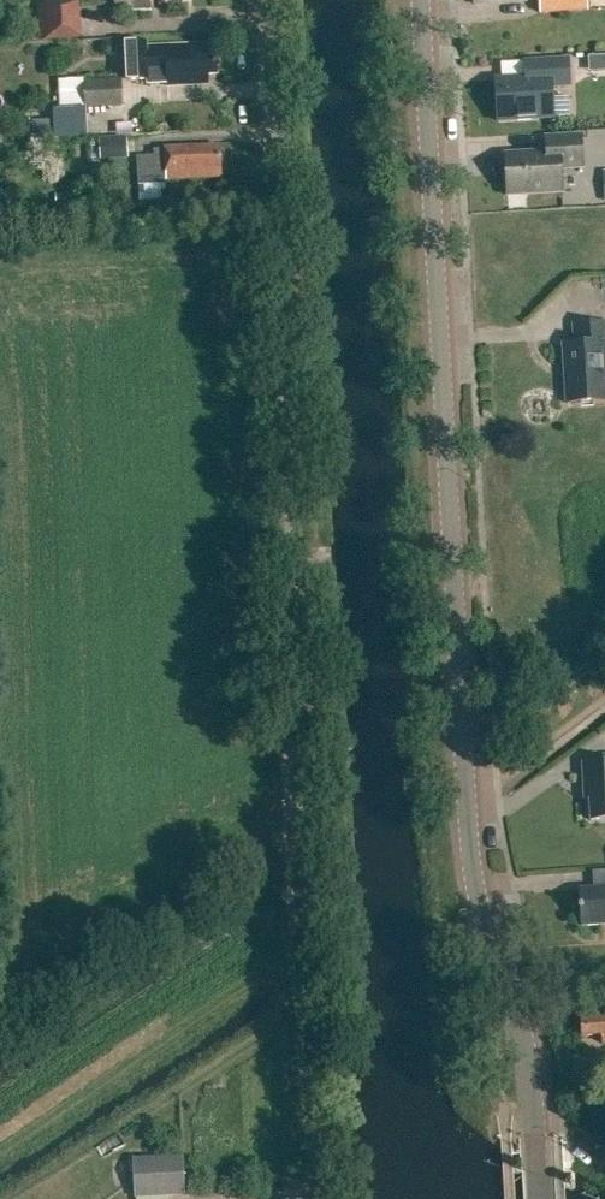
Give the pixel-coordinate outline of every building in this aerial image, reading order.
[(116,8),(152,6),(152,0),(116,0),(116,8)] [(587,13),(586,0),(537,0),(538,15),(587,13)] [(78,2),(36,4),(37,42),(79,41),(78,2)] [(147,80),(147,68),(166,67),(167,85),(208,83),(208,75),(216,74),(215,52),(207,53),(206,44),(146,47),(146,43),(126,43),(128,81),(147,80)] [(590,57),(591,72),(604,71),(604,56),(590,57)] [(568,60),(525,62),(526,78),(495,80),(497,121),(553,118),(551,87),(569,86),(568,60)] [(83,109),(122,108),(121,80),(82,81),(58,81),(60,139),(84,138),(83,109)] [(29,122),(30,141),(53,139),(51,120),(29,122)] [(126,136),(98,137),(99,159),(127,157),(126,136)] [(562,193),(561,169),(583,167),(581,136),(546,138),(546,152),(505,155),(507,196),(562,193)] [(153,150),(153,156),(136,157),(137,178),(165,177),(165,180),(211,178),(211,171),(220,171),(219,146),(153,150)] [(70,194),(55,195),(56,208),(71,208),(70,194)] [(563,345),(566,404),(604,402),(604,359),(604,354),(604,323),(573,325),(574,344),(563,345)] [(588,795),(590,821),(604,820),(604,763),(582,764),(584,795),(588,795)] [(579,891),(581,927),(604,925),(604,889),(579,891)] [(580,1014),(581,1037),(602,1036),(602,1044),(604,1044),(604,1013),(580,1014)] [(572,1093),(564,1101),(575,1112),(583,1104),(572,1093)] [(133,1158),(135,1197),(186,1194),(184,1155),(133,1158)]
